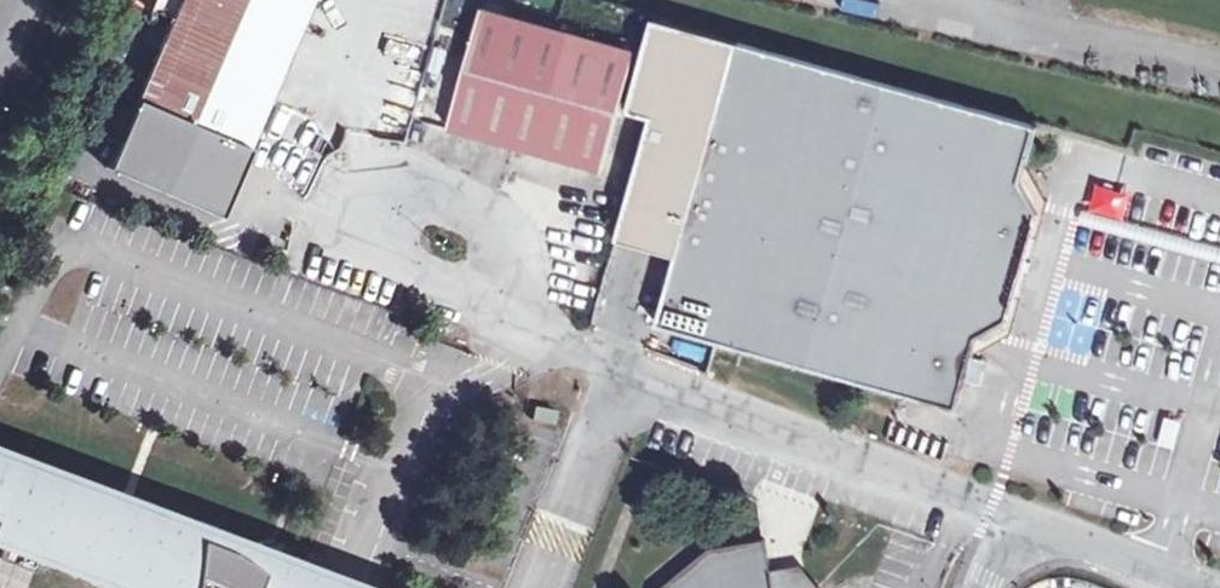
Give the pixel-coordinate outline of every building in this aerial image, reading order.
[(266,82),(303,0),(169,0),(152,38),(266,82)] [(477,1),(439,127),(594,174),(632,48),(477,1)] [(678,16),(649,7),(623,100),(646,106),(664,50),(668,52),(678,16)] [(1032,116),(678,16),(668,52),(692,58),(684,85),(680,83),(644,209),(671,217),(687,160),(695,162),(672,245),(652,314),(952,399),(968,345),(973,327),(1004,311),(1018,262),(1021,252),(1035,203),(1017,173),(1032,116)] [(266,82),(152,38),(128,91),(126,90),(95,158),(210,210),(241,142),(239,141),(266,82)] [(668,52),(664,50),(646,106),(612,228),(616,229),(668,52)] [(668,52),(616,229),(672,245),(695,162),(687,160),(671,217),(644,209),(680,83),(684,85),(692,58),(668,52)] [(1043,192),(1022,154),(1017,173),(1035,203),(1028,227),(1032,228),(1043,192)] [(1077,201),(1074,214),(1219,256),(1219,242),(1077,201)] [(1004,311),(973,327),(968,345),(1005,324),(1016,288),(1011,287),(1004,311)] [(1172,416),(1159,412),(1152,436),(1166,440),(1172,416)] [(34,573),(42,556),(120,587),(300,587),(301,584),(303,579),(304,573),(303,567),(302,562),(300,556),(297,551),(293,547),(289,543),(285,540),(279,538),(274,536),(268,535),(262,536),(257,537),(252,539),(242,545),(0,453),(0,560),(34,573)] [(717,544),(663,587),(816,587),(811,569),(778,575),(768,533),(717,544)] [(303,567),(304,573),(303,579),(301,584),(300,587),(361,587),(303,567)]
